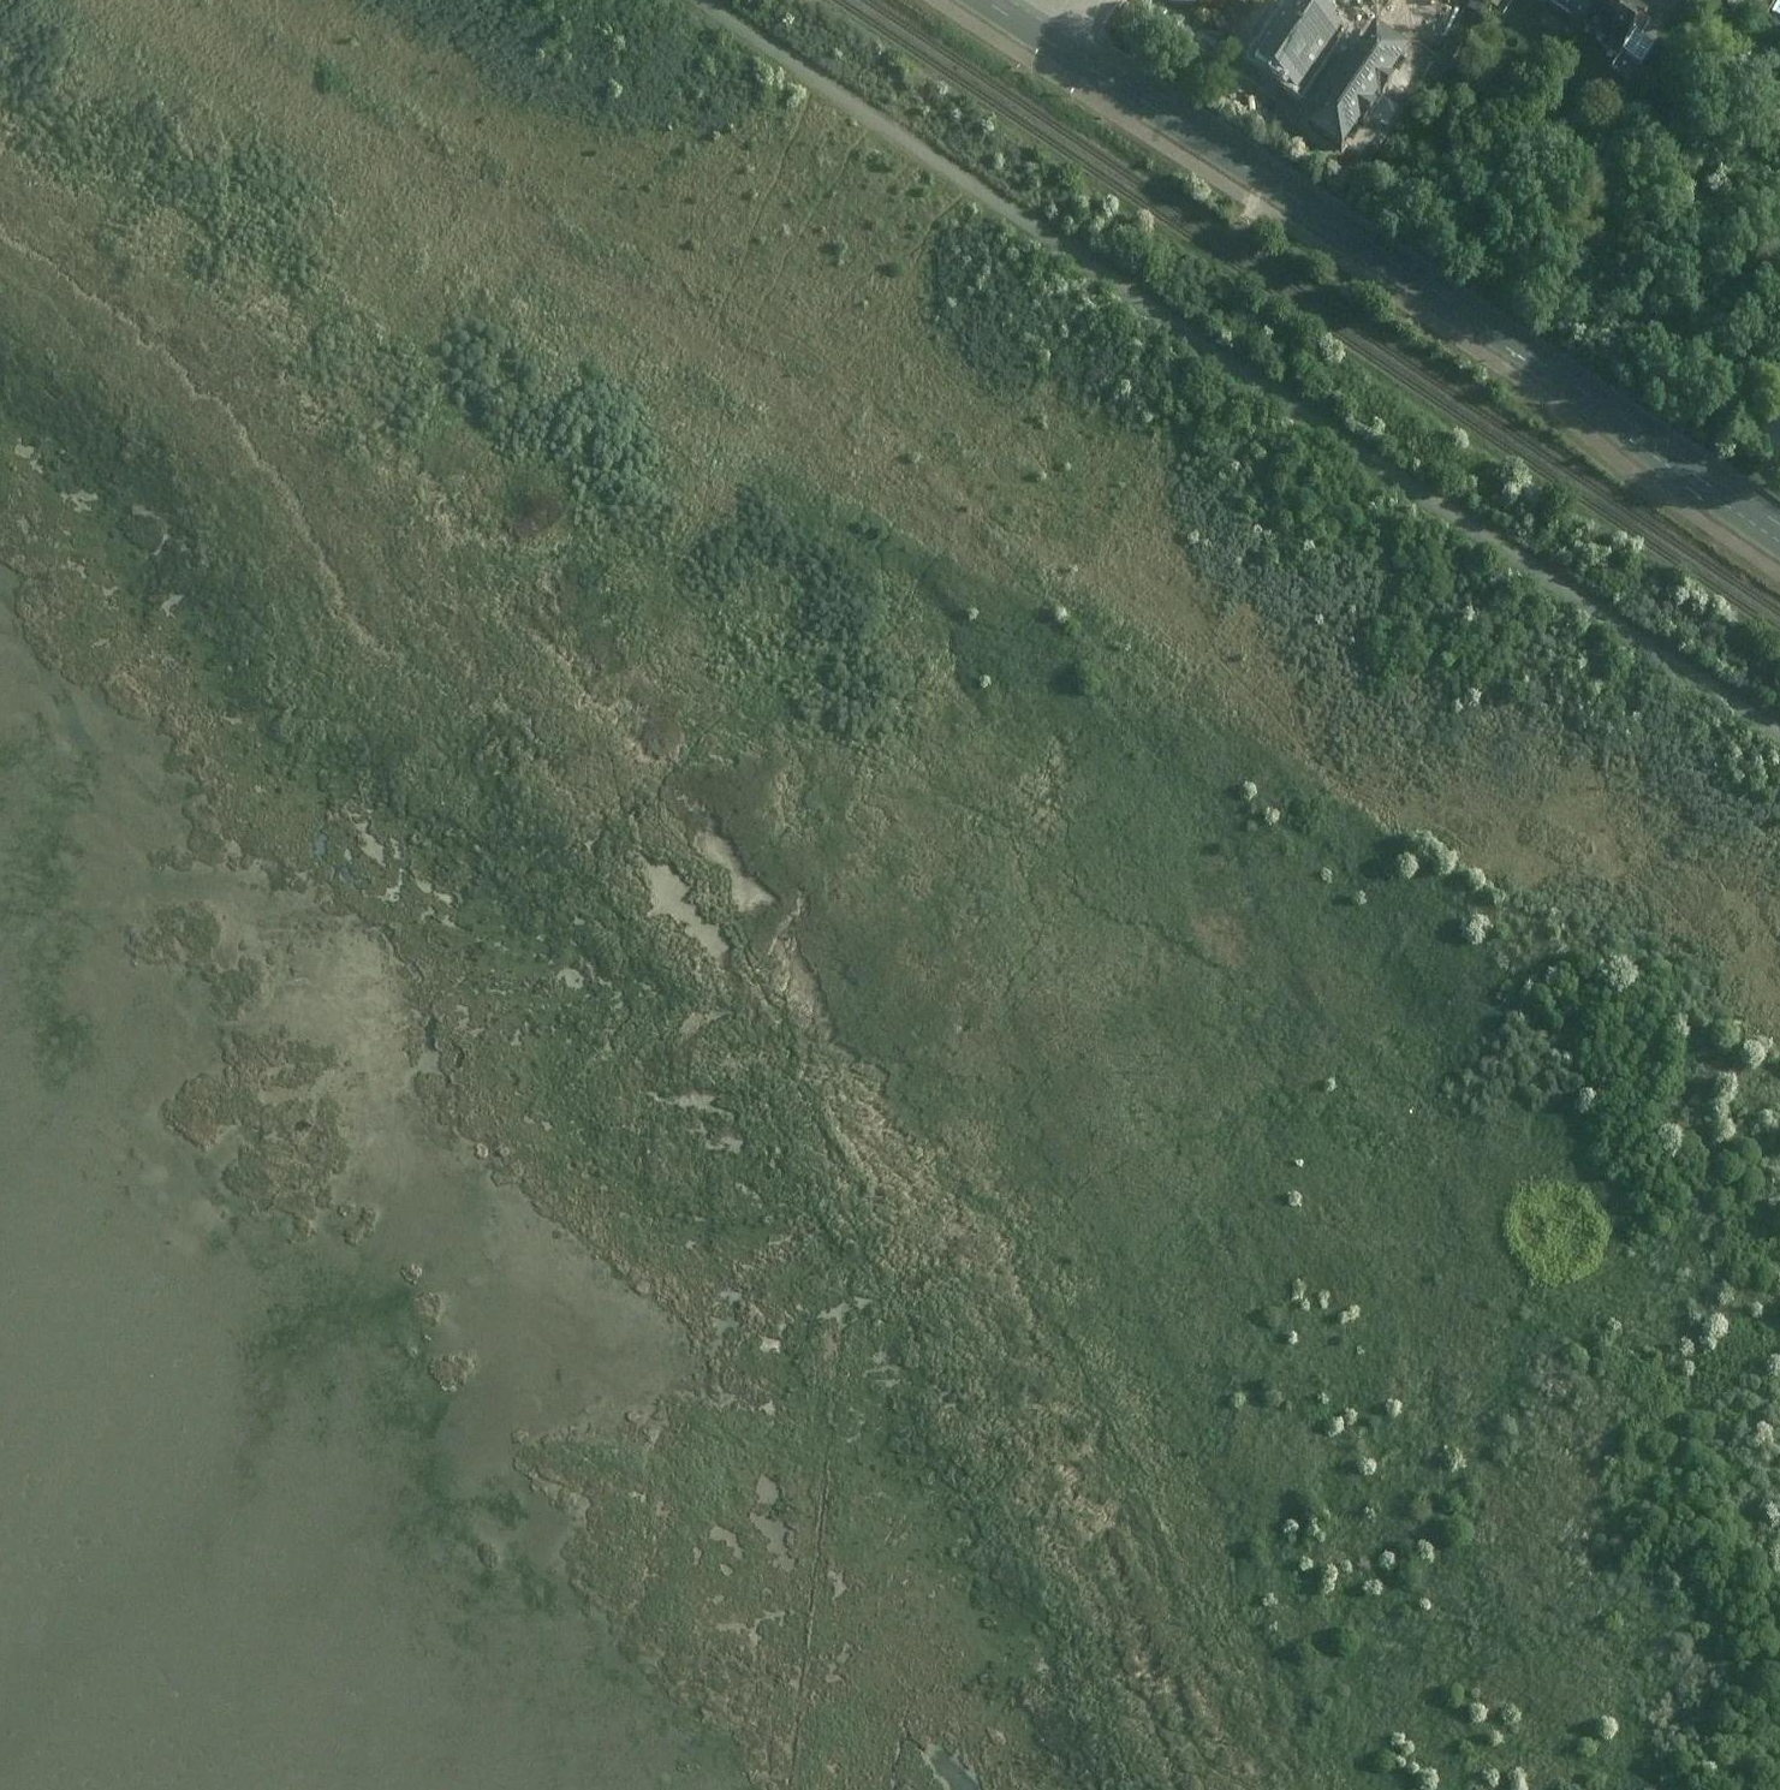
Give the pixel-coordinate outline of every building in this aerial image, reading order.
[(1309,0),(1300,0),(1254,61),(1286,85),(1279,94),(1299,109),(1319,83),(1308,75),(1344,26),(1323,11),(1309,0)] [(1433,6),(1447,13),(1454,0),(1436,0),(1433,6)] [(1571,15),(1580,0),(1532,0),(1542,6),(1546,0),(1571,15)] [(1571,15),(1623,50),(1636,29),(1649,9),(1635,0),(1580,0),(1571,15)] [(1636,29),(1623,50),(1613,66),(1632,78),(1655,41),(1636,29)] [(1384,105),(1368,130),(1389,144),(1405,119),(1384,105)]
